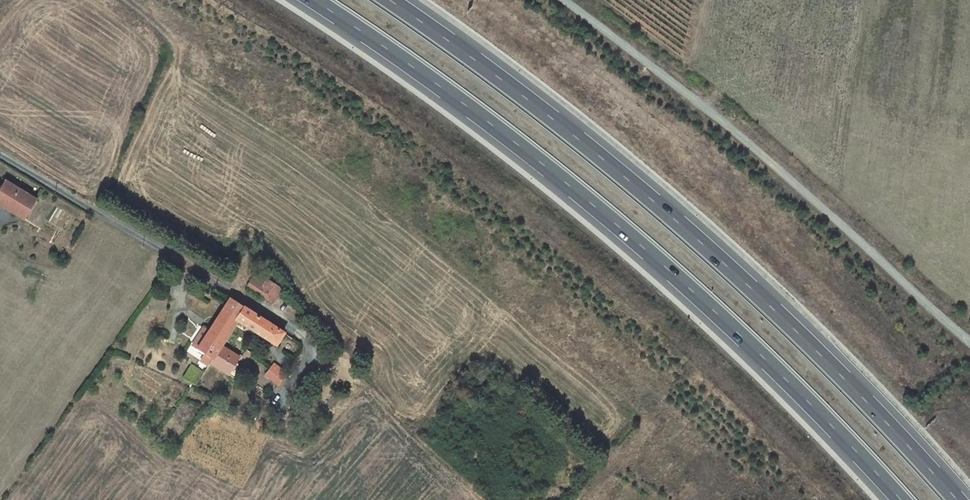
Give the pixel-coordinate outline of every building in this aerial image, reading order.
[(11,214),(12,211),(27,220),(38,203),(7,185),(2,192),(0,191),(0,207),(11,214)] [(252,285),(247,293),(276,310),(285,296),(269,286),(264,293),(252,285)] [(232,305),(225,316),(238,326),(246,314),(232,305)] [(246,314),(238,326),(240,327),(258,339),(267,327),(246,314)] [(240,327),(238,326),(225,316),(211,337),(226,348),(240,327)] [(287,339),(267,327),(258,339),(279,351),(287,339)] [(213,364),(215,365),(222,354),(226,348),(211,337),(199,354),(213,364)] [(222,354),(215,365),(213,364),(210,368),(226,379),(229,381),(239,366),(222,354)] [(321,372),(320,375),(321,377),(323,378),(324,378),(325,378),(327,377),(329,376),(329,374),(329,373),(328,371),(326,370),(325,370),(323,370),(322,371),(321,372)] [(264,381),(280,393),(288,381),(273,371),(264,381)]
